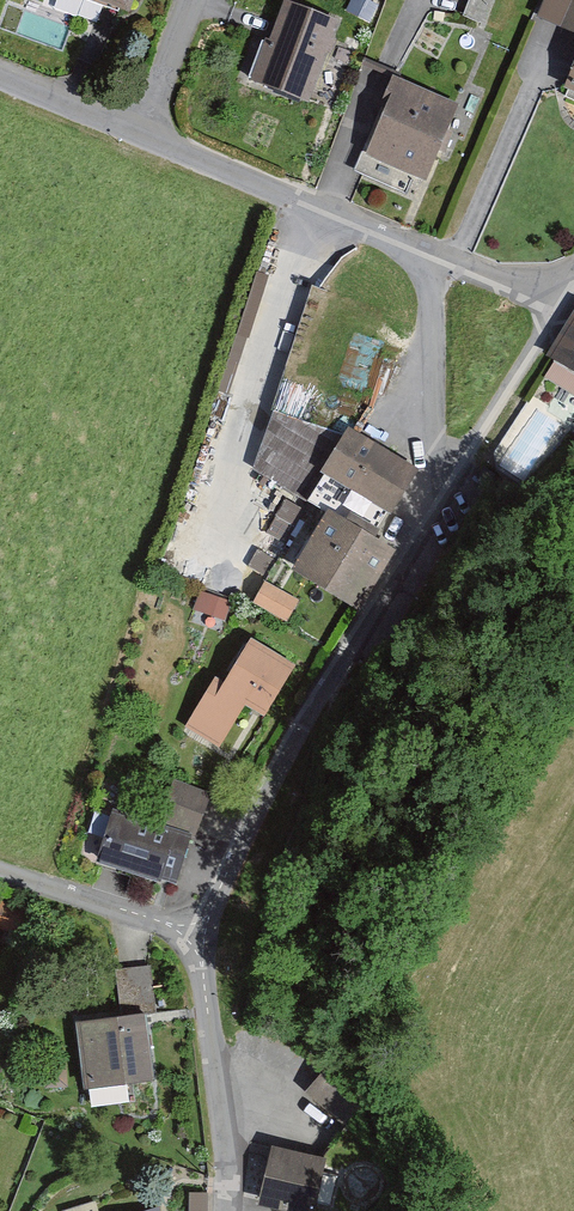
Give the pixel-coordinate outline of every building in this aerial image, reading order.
[(133,17),(139,0),(85,0),(133,17)] [(560,22),(573,29),(573,0),(571,0),(560,22)] [(339,24),(287,5),(257,86),(310,105),(339,24)] [(563,83),(573,88),(573,59),(563,83)] [(456,100),(391,73),(380,100),(383,101),(363,150),(426,175),(456,100)] [(554,358),(573,371),(573,328),(554,358)] [(554,358),(545,373),(573,392),(573,371),(554,358)] [(283,381),(253,473),(312,493),(333,428),(293,415),(302,387),(283,381)] [(352,426),(324,468),(391,513),(419,471),(352,426)] [(330,509),(295,565),(362,608),(397,552),(330,509)] [(253,600),(287,619),(299,599),(265,579),(253,600)] [(233,599),(200,590),(194,609),(227,619),(233,599)] [(215,673),(183,723),(221,746),(248,703),(266,715),(298,664),(251,635),(223,678),(215,673)] [(171,777),(157,820),(192,831),(197,832),(210,790),(171,777)] [(112,805),(96,856),(176,881),(192,831),(157,820),(112,805)] [(22,934),(30,907),(0,898),(0,928),(22,934)] [(114,966),(118,1010),(146,1008),(154,1007),(151,964),(114,966)] [(118,1010),(76,1016),(84,1086),(154,1078),(146,1008),(118,1010)] [(272,1142),(257,1201),(296,1210),(314,1210),(328,1155),(272,1142)] [(190,1190),(189,1210),(208,1210),(208,1191),(190,1190)]
